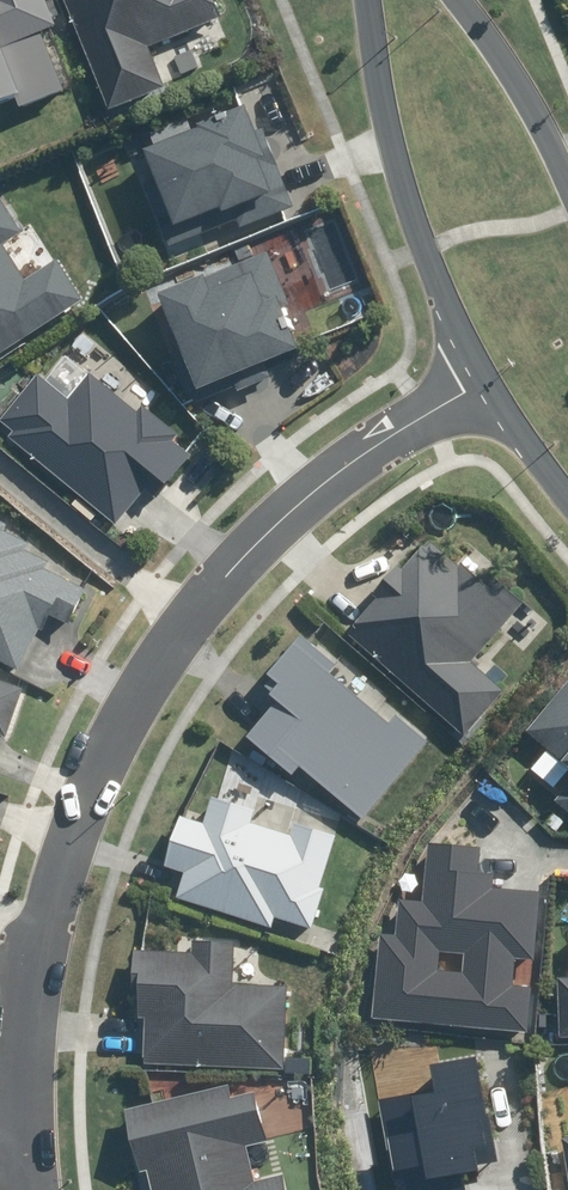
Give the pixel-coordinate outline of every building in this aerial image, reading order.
[(18,106),(64,89),(42,30),(56,25),(47,0),(0,0),(0,101),(14,96),(18,106)] [(107,110),(163,89),(148,48),(206,26),(205,23),(221,17),(214,0),(65,0),(107,110)] [(135,180),(161,250),(284,205),(251,113),(154,149),(162,170),(135,180)] [(82,301),(56,260),(26,280),(4,247),(25,233),(0,197),(0,356),(82,301)] [(165,350),(187,411),(276,379),(271,366),(303,355),(281,292),(268,297),(260,277),(208,295),(202,280),(154,298),(172,347),(165,350)] [(2,427),(21,442),(123,519),(180,443),(139,412),(134,418),(88,383),(71,407),(36,381),(2,427)] [(20,673),(41,631),(44,633),(52,617),(70,626),(88,591),(47,570),(50,563),(28,551),(32,545),(6,531),(9,525),(0,521),(0,663),(20,673)] [(452,567),(422,538),(381,582),(388,589),(346,633),(456,737),(499,693),(467,663),(522,605),(481,566),(471,575),(457,561),(452,567)] [(300,765),(361,818),(428,742),(397,715),(387,725),(327,672),(334,665),(299,635),(265,674),(271,679),(265,686),(271,692),(269,695),(276,701),(244,737),(289,777),(300,765)] [(518,731),(550,760),(567,739),(567,676),(518,731)] [(4,738),(22,688),(0,680),(0,737),(4,738)] [(557,761),(567,771),(567,749),(557,761)] [(175,898),(271,927),(274,918),(310,929),(323,887),(319,886),(334,836),(293,823),(290,835),(247,822),(251,810),(210,798),(203,822),(179,815),(163,865),(183,871),(175,898)] [(477,847),(424,845),(422,899),(395,898),(394,936),(370,935),(367,1025),(522,1032),(524,989),(510,988),(511,959),(531,960),(534,890),(490,889),(490,875),(476,874),(477,847)] [(188,953),(129,950),(127,997),(133,997),(132,1020),(138,1020),(135,1065),(278,1072),(282,987),(228,984),(231,943),(189,941),(188,953)] [(552,976),(550,1038),(567,1039),(567,976),(552,976)] [(471,1063),(433,1069),(437,1097),(402,1102),(408,1142),(388,1146),(394,1182),(404,1181),(406,1189),(458,1189),(454,1165),(486,1160),(471,1063)] [(105,1104),(126,1189),(294,1189),(287,1161),(278,1163),(257,1079),(233,1085),(230,1072),(105,1104)] [(556,1138),(563,1189),(567,1189),(567,1136),(556,1138)]
